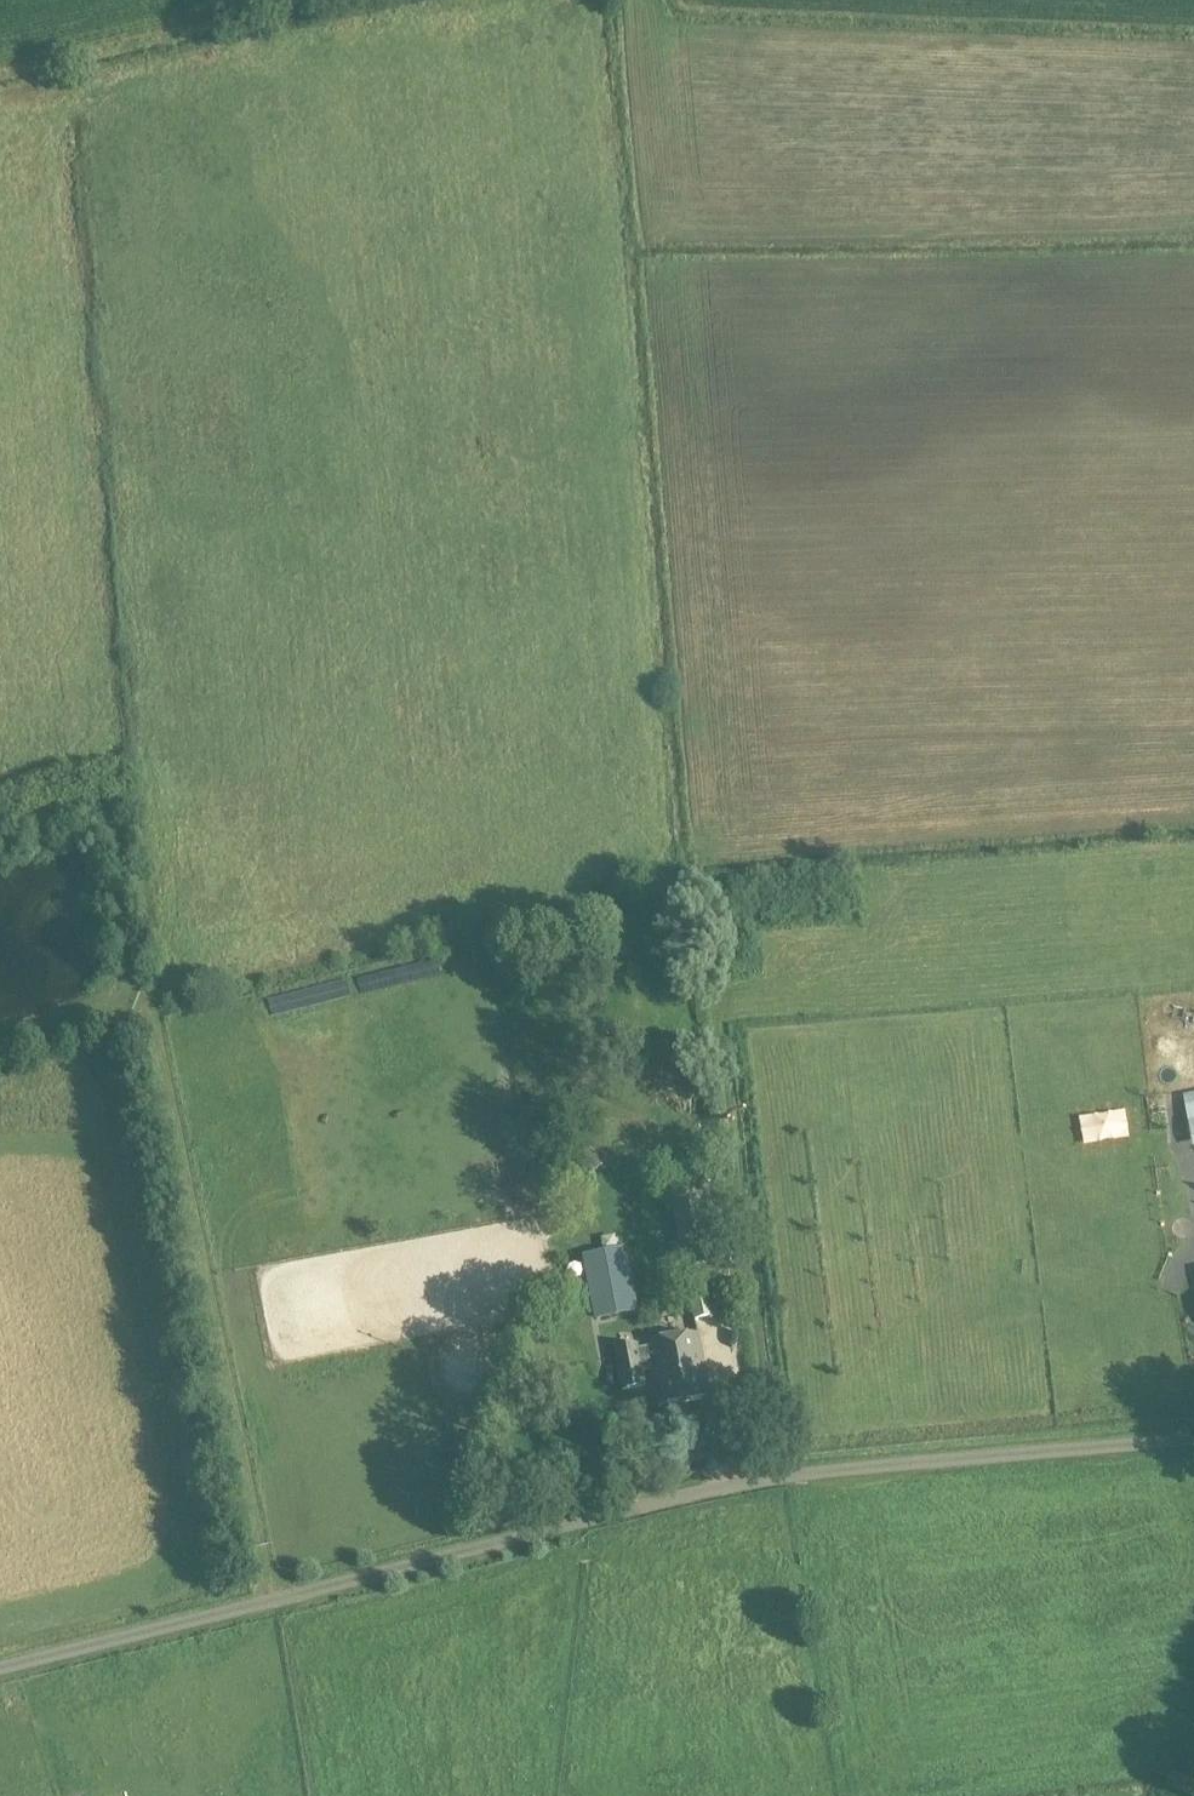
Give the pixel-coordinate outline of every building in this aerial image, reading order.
[(635,1312),(624,1252),(586,1259),(597,1319),(635,1312)] [(705,1279),(687,1282),(695,1321),(713,1317),(705,1279)] [(644,1372),(653,1370),(660,1407),(710,1397),(698,1334),(648,1344),(648,1349),(639,1350),(638,1344),(613,1349),(621,1393),(647,1388),(644,1372)]
